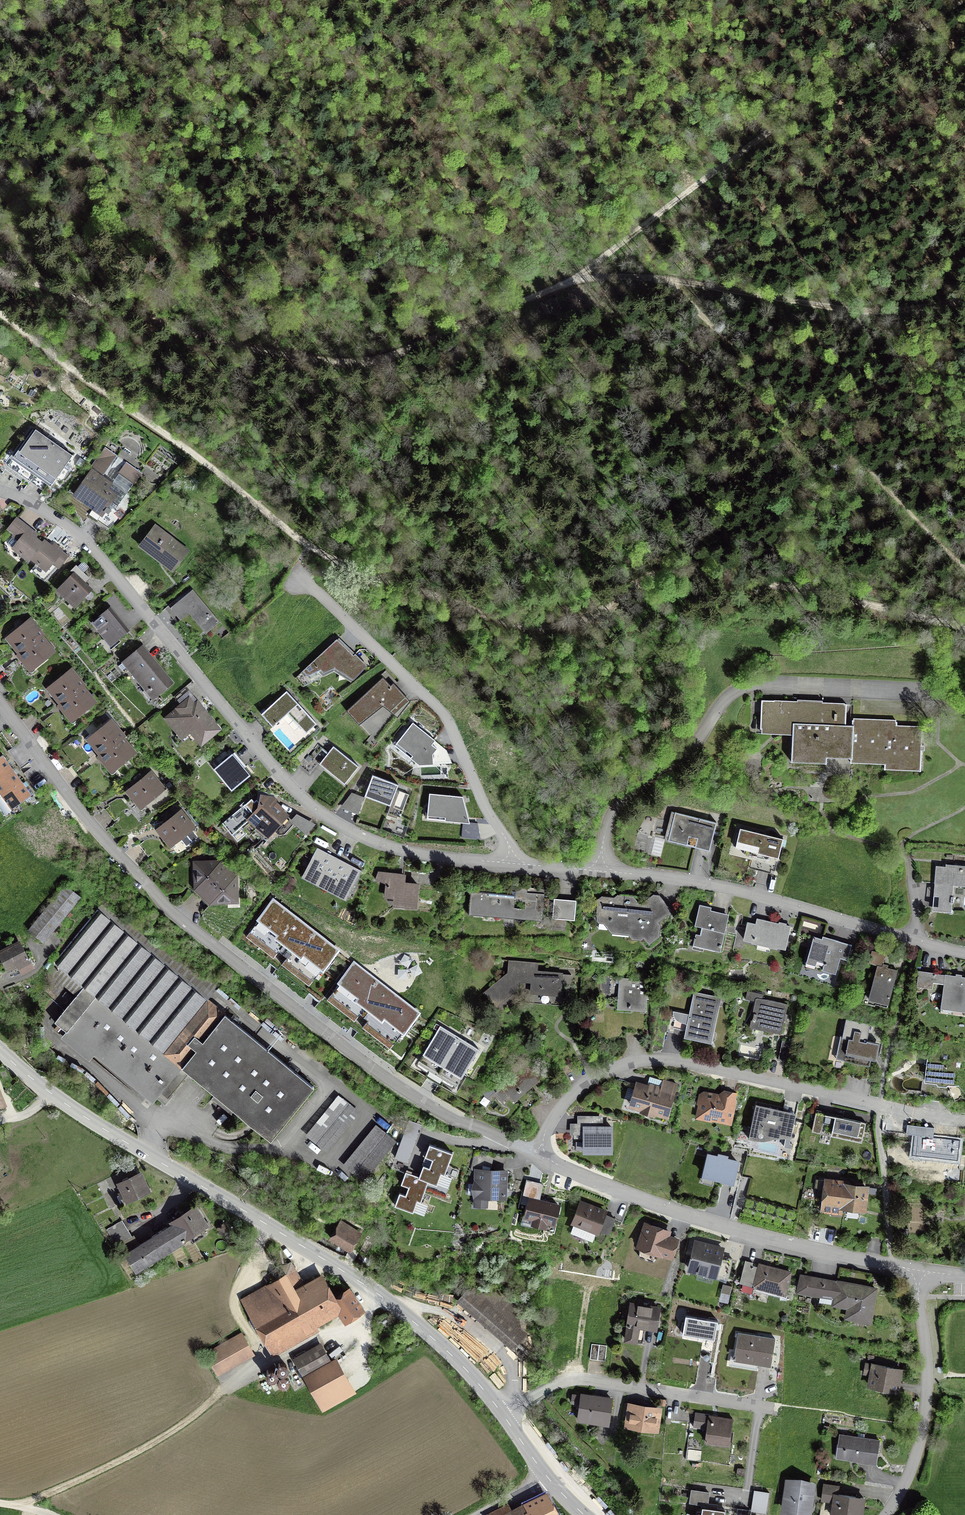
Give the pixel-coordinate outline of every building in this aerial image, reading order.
[(72,455),(34,429),(15,458),(53,484),(66,464),(72,455)] [(92,466),(104,474),(116,456),(105,448),(92,466)] [(141,474),(126,464),(119,474),(120,475),(134,484),(141,474)] [(126,493),(103,477),(91,469),(75,493),(83,499),(83,500),(81,502),(92,509),(89,515),(97,521),(104,512),(109,515),(111,511),(107,508),(111,501),(118,506),(126,493)] [(44,541),(42,543),(33,535),(31,534),(33,531),(17,517),(8,528),(15,534),(7,543),(29,561),(31,558),(46,570),(53,563),(58,568),(68,556),(59,548),(58,550),(56,551),(44,541)] [(190,551),(155,525),(137,548),(172,574),(190,551)] [(72,574),(55,592),(74,610),(93,591),(85,584),(90,579),(76,566),(70,572),(72,574)] [(220,623),(192,590),(171,609),(179,618),(188,609),(209,633),(220,623)] [(128,631),(109,609),(94,623),(113,644),(128,631)] [(42,634),(29,618),(7,637),(18,650),(20,653),(18,655),(20,657),(31,671),(54,652),(40,636),(42,634)] [(368,667),(339,639),(302,673),(308,678),(334,667),(353,679),(368,667)] [(163,675),(140,648),(119,666),(123,671),(127,667),(144,687),(141,690),(149,700),(172,681),(165,673),(163,675)] [(84,685),(70,669),(48,688),(59,702),(61,704),(60,705),(62,708),(72,721),(95,702),(82,687),(84,685)] [(346,713),(359,725),(383,707),(397,718),(403,712),(390,699),(397,691),(383,678),(346,713)] [(287,693),(260,716),(272,729),(288,714),(306,735),(316,726),(287,693)] [(191,697),(166,717),(180,733),(188,726),(202,743),(218,729),(191,697)] [(52,705),(48,700),(44,703),(47,708),(52,705)] [(797,703),(761,701),(760,731),(762,731),(761,736),(773,736),(792,737),(791,766),(827,767),(827,761),(850,761),(850,766),(884,767),(884,772),(921,773),(922,752),(925,752),(926,727),(897,726),(898,723),(896,723),(896,721),(853,719),(853,722),(852,722),(852,726),(846,726),(847,705),(845,705),(823,704),(823,702),(797,701),(797,703)] [(124,737),(111,721),(89,739),(99,751),(102,755),(100,756),(102,759),(112,772),(134,754),(122,738),(124,737)] [(438,743),(413,723),(396,745),(419,764),(439,764),(438,743)] [(359,769),(333,749),(319,767),(345,787),(359,769)] [(253,775),(235,753),(213,772),(232,794),(253,775)] [(0,760),(0,794),(11,810),(30,796),(24,787),(22,784),(16,776),(13,771),(8,764),(4,758),(0,760)] [(167,790),(152,772),(125,793),(140,812),(167,790)] [(399,788),(372,777),(364,798),(351,793),(340,809),(358,816),(365,799),(391,809),(399,788)] [(252,799),(222,824),(232,837),(250,820),(264,831),(274,829),(279,833),(283,834),(293,824),(306,836),(317,826),(297,815),(292,821),(276,806),(276,799),(260,795),(259,808),(252,799)] [(469,823),(463,799),(429,795),(427,819),(463,823),(461,839),(481,841),(477,824),(469,823)] [(195,827),(181,810),(158,829),(172,845),(181,838),(187,846),(199,836),(192,829),(195,827)] [(717,823),(672,811),(664,843),(694,850),(710,854),(717,823)] [(787,842),(740,830),(735,850),(779,861),(782,847),(786,848),(787,842)] [(334,856),(317,847),(301,876),(302,877),(303,874),(347,898),(361,871),(354,867),(353,869),(350,868),(335,860),(333,858),(334,856)] [(201,894),(203,896),(205,899),(210,903),(237,903),(236,876),(221,877),(220,862),(194,863),(194,888),(201,894)] [(932,909),(951,910),(954,883),(964,884),(964,864),(946,863),(945,865),(936,864),(933,892),(926,891),(925,902),(932,902),(932,909)] [(404,875),(389,874),(385,897),(393,897),(393,905),(417,906),(418,884),(404,882),(404,875)] [(81,895),(66,882),(27,929),(43,942),(81,895)] [(510,893),(471,890),(469,912),(544,918),(546,888),(531,887),(531,884),(511,882),(510,893)] [(639,903),(634,895),(618,893),(614,896),(601,894),(597,898),(597,919),(598,921),(603,921),(611,931),(612,931),(612,933),(629,935),(632,937),(641,938),(644,935),(649,943),(660,934),(661,920),(673,910),(659,894),(653,893),(639,903)] [(54,1020),(66,1029),(60,1036),(89,1059),(94,1053),(154,1100),(156,1097),(164,1104),(184,1078),(185,1079),(191,1072),(272,1136),(314,1082),(208,999),(218,986),(106,897),(40,981),(55,993),(63,984),(75,994),(54,1020)] [(575,918),(577,899),(554,897),(553,916),(575,918)] [(337,949),(274,901),(247,936),(274,957),(279,951),(287,957),(282,963),(310,985),(337,949)] [(712,906),(699,903),(694,925),(698,925),(695,936),(694,935),(693,939),(692,939),(691,943),(693,944),(692,948),(703,950),(704,947),(721,950),(729,913),(711,909),(712,906)] [(756,922),(747,920),(743,938),(744,938),(752,940),(751,941),(758,943),(756,947),(770,950),(771,946),(777,947),(777,946),(786,948),(791,925),(786,924),(787,922),(779,920),(779,922),(757,917),(756,922)] [(0,949),(0,957),(7,970),(17,965),(21,973),(35,966),(20,938),(18,939),(15,934),(4,940),(6,945),(0,949)] [(822,939),(814,936),(806,963),(816,966),(817,961),(824,963),(822,970),(836,974),(841,956),(848,958),(852,943),(828,937),(823,935),(822,939)] [(886,953),(871,949),(868,962),(877,964),(868,997),(865,996),(863,1002),(875,1005),(876,1003),(887,1006),(897,969),(888,966),(888,963),(883,962),(886,953)] [(592,950),(592,962),(613,962),(614,951),(592,950)] [(561,996),(563,972),(538,969),(538,961),(509,959),(507,971),(483,992),(494,1008),(518,990),(519,982),(531,982),(530,993),(561,996)] [(417,1012),(356,964),(329,999),(355,1020),(360,1014),(367,1020),(362,1026),(389,1047),(417,1012)] [(918,969),(916,985),(920,986),(919,992),(930,994),(931,987),(942,989),(940,1006),(942,1006),(941,1011),(964,1015),(964,976),(962,975),(962,973),(956,972),(956,974),(945,973),(945,974),(934,972),(935,972),(918,969)] [(634,977),(615,976),(615,982),(618,983),(617,1008),(646,1009),(647,980),(634,979),(634,977)] [(764,993),(747,989),(745,999),(755,1001),(750,1025),(752,1026),(751,1031),(760,1033),(762,1028),(782,1032),(788,1003),(763,998),(764,993)] [(721,996),(694,990),(684,1035),(711,1041),(721,996)] [(871,1023),(846,1017),(842,1036),(840,1036),(835,1058),(869,1065),(871,1058),(875,1059),(879,1042),(868,1039),(871,1023)] [(479,1048),(436,1022),(433,1027),(437,1029),(426,1046),(417,1061),(457,1085),(466,1070),(479,1048)] [(791,1042),(782,1040),(778,1059),(787,1061),(791,1042)] [(943,1056),(930,1054),(927,1076),(939,1078),(939,1079),(948,1080),(948,1079),(958,1080),(960,1058),(948,1057),(949,1054),(943,1053),(943,1056)] [(541,1077),(523,1057),(512,1067),(516,1072),(501,1085),(515,1101),(541,1077)] [(648,1083),(636,1079),(628,1106),(640,1109),(640,1111),(656,1115),(656,1114),(668,1117),(678,1082),(663,1078),(663,1079),(650,1076),(648,1083)] [(718,1093),(704,1090),(699,1093),(697,1104),(698,1104),(695,1119),(716,1122),(716,1121),(732,1125),(737,1099),(736,1098),(737,1092),(724,1089),(718,1093)] [(360,1110),(339,1093),(305,1134),(326,1152),(360,1110)] [(796,1111),(756,1102),(748,1137),(761,1139),(768,1138),(775,1136),(785,1136),(783,1146),(791,1148),(792,1142),(790,1142),(796,1111)] [(815,1112),(811,1131),(821,1133),(824,1119),(834,1122),(832,1134),(862,1140),(866,1122),(815,1112)] [(577,1122),(570,1122),(570,1134),(582,1134),(582,1152),(613,1152),(613,1124),(603,1124),(603,1115),(577,1115),(577,1122)] [(395,1157),(408,1161),(421,1123),(409,1119),(395,1157)] [(397,1140),(376,1122),(342,1164),(359,1178),(364,1182),(397,1140)] [(934,1126),(907,1124),(906,1133),(917,1134),(915,1154),(958,1158),(959,1138),(934,1136),(934,1126)] [(453,1152),(429,1143),(425,1156),(427,1156),(432,1158),(429,1166),(423,1163),(418,1176),(410,1173),(406,1171),(401,1184),(408,1186),(405,1193),(399,1191),(394,1204),(413,1211),(418,1200),(421,1201),(429,1180),(437,1183),(441,1173),(445,1174),(453,1152)] [(718,1153),(707,1151),(701,1175),(734,1183),(740,1159),(728,1156),(729,1154),(718,1152),(718,1153)] [(914,1166),(915,1158),(895,1155),(894,1163),(914,1166)] [(506,1171),(476,1169),(475,1205),(488,1205),(489,1196),(505,1197),(506,1171)] [(141,1172),(119,1182),(123,1190),(118,1192),(123,1202),(149,1190),(141,1172)] [(843,1212),(844,1205),(863,1208),(866,1187),(854,1186),(849,1185),(849,1183),(838,1182),(816,1179),(815,1189),(825,1190),(823,1210),(843,1212)] [(543,1185),(526,1181),(523,1193),(532,1195),(526,1217),(535,1219),(533,1224),(544,1227),(545,1222),(554,1224),(559,1205),(540,1200),(543,1185)] [(169,1220),(170,1223),(183,1243),(185,1242),(184,1241),(187,1239),(190,1242),(191,1241),(192,1242),(204,1234),(201,1229),(209,1224),(196,1203),(169,1220)] [(605,1213),(581,1203),(573,1223),(574,1224),(571,1232),(593,1240),(596,1233),(597,1233),(605,1213)] [(122,1219),(106,1229),(116,1245),(132,1235),(122,1219)] [(362,1232),(340,1219),(329,1238),(351,1251),(362,1232)] [(639,1257),(653,1261),(660,1254),(673,1259),(680,1238),(670,1234),(671,1229),(644,1220),(635,1246),(639,1248),(639,1257)] [(183,1243),(170,1223),(124,1253),(136,1272),(183,1243)] [(219,1228),(224,1233),(229,1229),(224,1223),(219,1228)] [(725,1246),(694,1238),(686,1269),(698,1272),(696,1278),(712,1282),(714,1277),(717,1277),(717,1276),(728,1278),(733,1258),(722,1256),(725,1246)] [(317,1325),(338,1313),(342,1304),(336,1294),(323,1272),(304,1282),(291,1260),(278,1267),(282,1273),(240,1298),(272,1356),(320,1329),(317,1325)] [(753,1262),(745,1260),(737,1289),(753,1293),(754,1286),(785,1295),(792,1270),(759,1261),(757,1266),(752,1264),(753,1262)] [(836,1279),(800,1273),(796,1292),(820,1296),(819,1301),(832,1304),(831,1306),(846,1309),(844,1318),(871,1323),(878,1286),(837,1278),(836,1279)] [(350,1285),(336,1294),(342,1304),(338,1313),(345,1323),(366,1308),(350,1285)] [(468,1290),(460,1300),(512,1346),(522,1336),(516,1331),(520,1326),(516,1306),(500,1293),(479,1292),(474,1288),(470,1292),(468,1290)] [(661,1305),(630,1300),(623,1340),(638,1342),(640,1327),(657,1330),(661,1305)] [(255,1354),(242,1331),(205,1352),(218,1375),(255,1354)] [(775,1337),(738,1331),(733,1359),(771,1365),(775,1337)] [(292,1358),(302,1375),(331,1359),(321,1341),(292,1358)] [(607,1345),(592,1343),(590,1358),(605,1360),(607,1345)] [(357,1392),(336,1356),(331,1359),(302,1375),(323,1411),(357,1392)] [(871,1363),(865,1361),(863,1374),(869,1375),(867,1386),(900,1392),(904,1367),(871,1361),(871,1363)] [(613,1396),(580,1392),(576,1420),(609,1425),(613,1396)] [(663,1406),(628,1401),(624,1426),(659,1431),(663,1406)] [(733,1417),(695,1411),(693,1426),(706,1428),(704,1441),(729,1445),(733,1417)] [(880,1439),(839,1433),(836,1458),(876,1464),(880,1439)] [(800,1480),(788,1482),(784,1509),(796,1512),(808,1512),(812,1485),(800,1480)] [(823,1482),(821,1501),(832,1502),(830,1514),(863,1514),(866,1496),(839,1493),(840,1484),(823,1482)] [(692,1489),(690,1500),(703,1502),(702,1511),(698,1510),(697,1514),(724,1514),(725,1509),(713,1507),(714,1503),(707,1502),(709,1491),(692,1489)] [(766,1512),(770,1492),(754,1489),(751,1510),(766,1512)] [(546,1499),(523,1510),(513,1514),(508,1504),(486,1514),(554,1514),(546,1499)] [(819,1514),(830,1514),(832,1502),(821,1501),(819,1514)]
